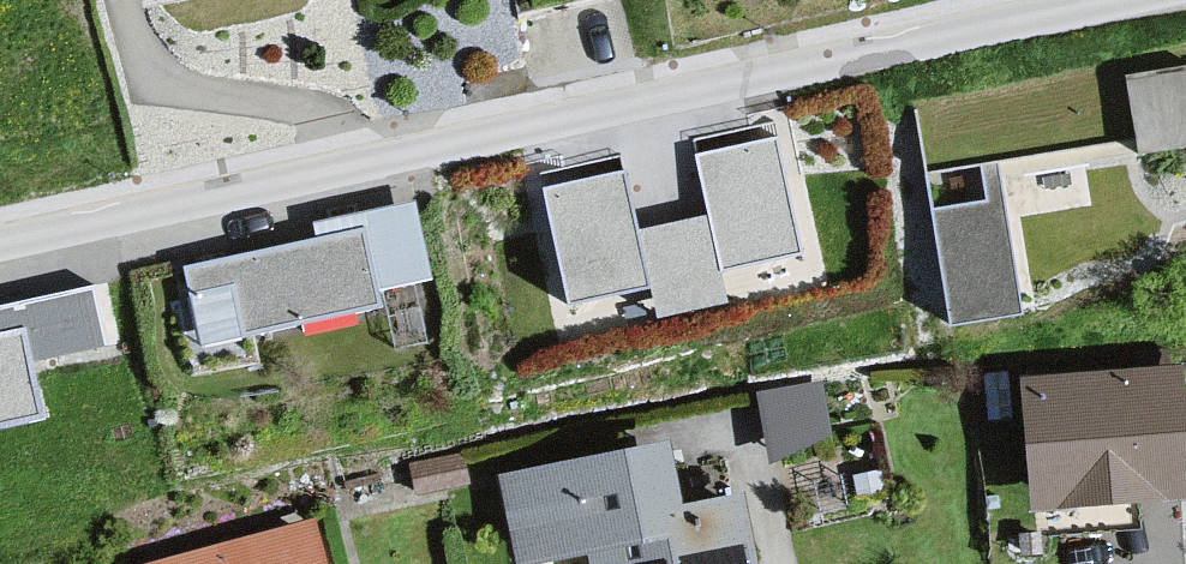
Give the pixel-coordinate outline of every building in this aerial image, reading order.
[(1180,67),(1109,85),(1129,163),(1185,148),(1185,91),(1180,67)] [(786,141),(700,160),(716,224),(729,285),(814,266),(786,141)] [(630,171),(543,188),(567,314),(655,297),(642,240),(630,171)] [(321,249),(188,273),(203,352),(386,318),(382,295),(442,284),(427,201),(316,221),(321,249)] [(996,201),(921,214),(940,326),(1015,314),(996,201)] [(716,224),(642,240),(655,297),(661,324),(735,308),(729,285),(716,224)] [(52,426),(40,369),(115,355),(103,292),(0,313),(0,437),(52,426)] [(1170,373),(1011,388),(1024,521),(1183,506),(1170,373)] [(776,439),(832,427),(826,399),(769,411),(776,439)] [(488,478),(510,563),(527,563),(571,554),(573,563),(742,563),(728,496),(668,509),(656,444),(488,478)] [(164,563),(317,563),(308,530),(164,563)]
